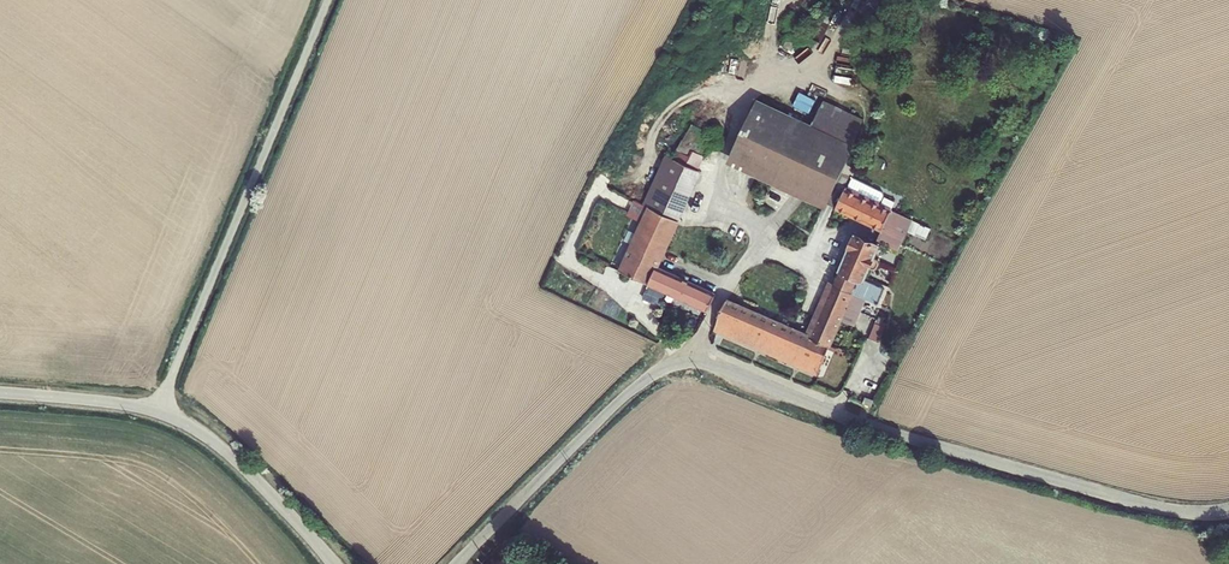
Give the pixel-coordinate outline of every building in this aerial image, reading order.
[(762,105),(738,159),(832,206),(857,151),(762,105)] [(699,169),(710,146),(690,136),(678,159),(699,169)] [(652,205),(681,218),(703,170),(699,169),(678,159),(675,158),(652,205)] [(858,175),(857,178),(868,184),(865,193),(885,204),(891,192),(858,175)] [(844,209),(888,231),(898,210),(885,204),(865,193),(868,184),(857,178),(844,209)] [(652,205),(622,270),(711,309),(719,292),(659,265),(681,218),(652,205)] [(854,309),(860,295),(872,301),(884,307),(890,295),(891,293),(891,292),(890,290),(889,288),(873,280),(877,271),(880,272),(883,271),(885,270),(887,267),(888,265),(887,262),(886,259),(884,258),(889,247),(881,244),(861,234),(830,301),(853,311),(854,309)] [(865,314),(872,301),(860,295),(854,309),(865,314)] [(720,329),(822,377),(830,359),(836,346),(814,335),(813,336),(731,299),(723,315),(720,329)] [(836,346),(847,322),(853,311),(830,301),(814,335),(836,346)] [(847,322),(858,328),(865,314),(854,309),(853,311),(847,322)] [(874,401),(866,397),(862,404),(870,408),(874,401)]
